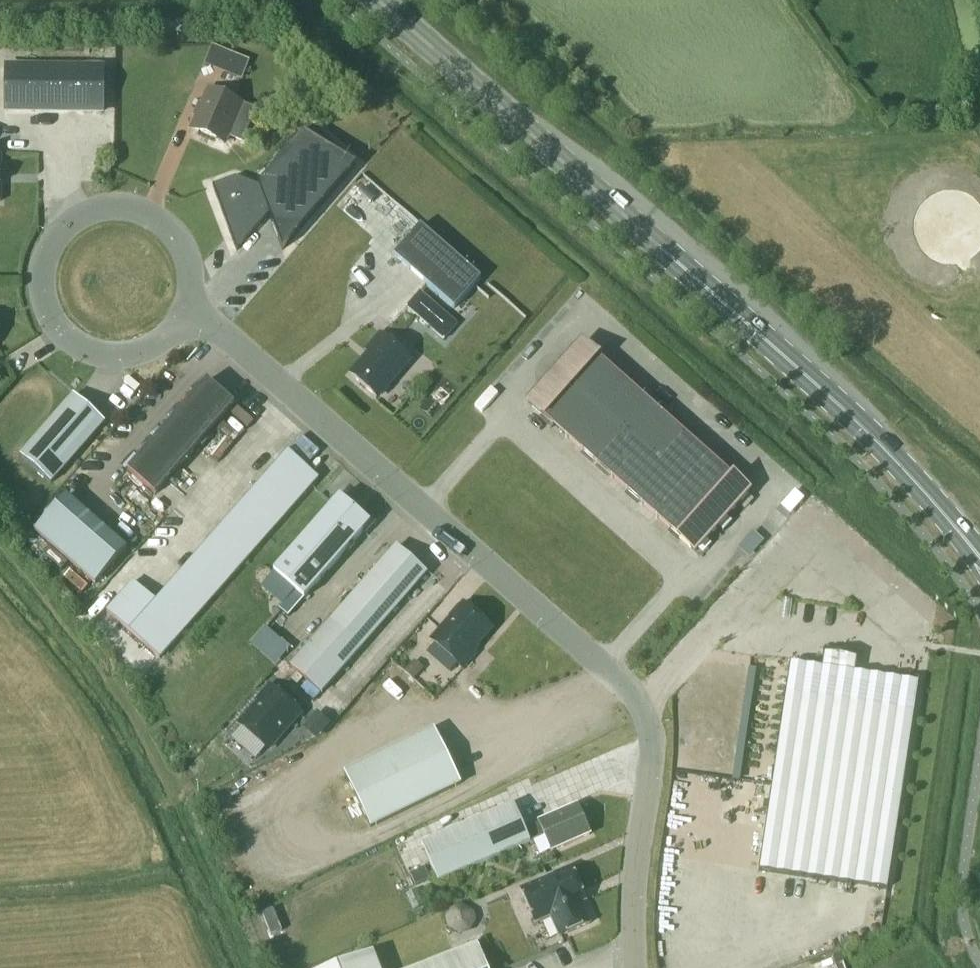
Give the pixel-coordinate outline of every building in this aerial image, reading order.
[(210,61),(247,77),(255,58),(218,43),(210,61)] [(6,67),(5,109),(103,110),(104,69),(6,67)] [(242,142),(256,110),(209,90),(193,129),(224,143),(227,136),(242,142)] [(235,176),(213,185),(236,250),(269,214),(282,249),(356,165),(310,125),(257,186),(235,176)] [(420,225),(394,255),(454,308),(481,278),(420,225)] [(430,327),(444,311),(430,300),(416,316),(430,327)] [(388,384),(410,359),(381,333),(366,350),(370,353),(351,375),(377,397),(379,394),(382,394),(388,386),(388,384)] [(594,407),(621,376),(582,342),(528,403),(566,437),(594,407)] [(681,430),(621,376),(594,407),(624,434),(654,460),(681,430)] [(235,404),(208,380),(128,471),(155,495),(235,404)] [(20,456),(51,483),(104,422),(74,395),(20,456)] [(624,434),(594,407),(566,437),(596,464),(624,434)] [(225,425),(234,435),(248,422),(238,412),(225,425)] [(654,460),(626,491),(695,552),(749,491),(681,430),(654,460)] [(654,460),(624,434),(596,464),(626,491),(654,460)] [(289,451),(275,466),(306,493),(320,478),(289,451)] [(306,493),(275,466),(262,481),(293,508),(306,493)] [(293,508),(262,481),(249,496),(280,523),(293,508)] [(66,495),(34,532),(94,584),(126,547),(66,495)] [(280,523),(249,496),(236,511),(266,538),(280,523)] [(305,598),(371,523),(340,496),(274,571),(305,598)] [(266,538),(236,511),(222,526),(253,553),(266,538)] [(253,553),(222,526),(209,541),(240,568),(253,553)] [(760,530),(747,544),(758,554),(771,539),(760,530)] [(240,568),(209,541),(196,556),(227,583),(240,568)] [(397,546),(331,621),(291,666),(321,693),(427,572),(397,546)] [(227,583),(196,556),(183,571),(214,598),(227,583)] [(214,598),(183,571),(169,586),(200,613),(214,598)] [(134,581),(107,612),(160,659),(187,628),(156,601),(134,581)] [(200,613),(169,586),(156,601),(187,628),(200,613)] [(472,650),(492,628),(465,604),(432,641),(463,667),(476,653),(472,650)] [(259,639),(280,663),(297,647),(275,624),(259,639)] [(414,660),(404,671),(414,680),(424,669),(414,660)] [(887,889),(918,681),(790,662),(759,870),(887,889)] [(264,704),(244,726),(271,750),(303,713),(273,687),(260,701),(264,704)] [(322,735),(338,722),(327,709),(311,721),(322,735)] [(343,774),(371,829),(461,784),(433,728),(343,774)] [(531,842),(530,841),(525,829),(514,804),(422,845),(438,882),(531,842)] [(525,829),(530,841),(545,835),(552,851),(590,834),(577,805),(539,822),(539,823),(525,829)] [(560,937),(590,923),(581,903),(586,901),(571,867),(520,889),(535,923),(551,916),(560,937)] [(460,930),(483,921),(476,899),(452,907),(460,930)] [(415,967),(488,967),(478,943),(415,967)] [(374,953),(334,967),(380,967),(374,953)]
